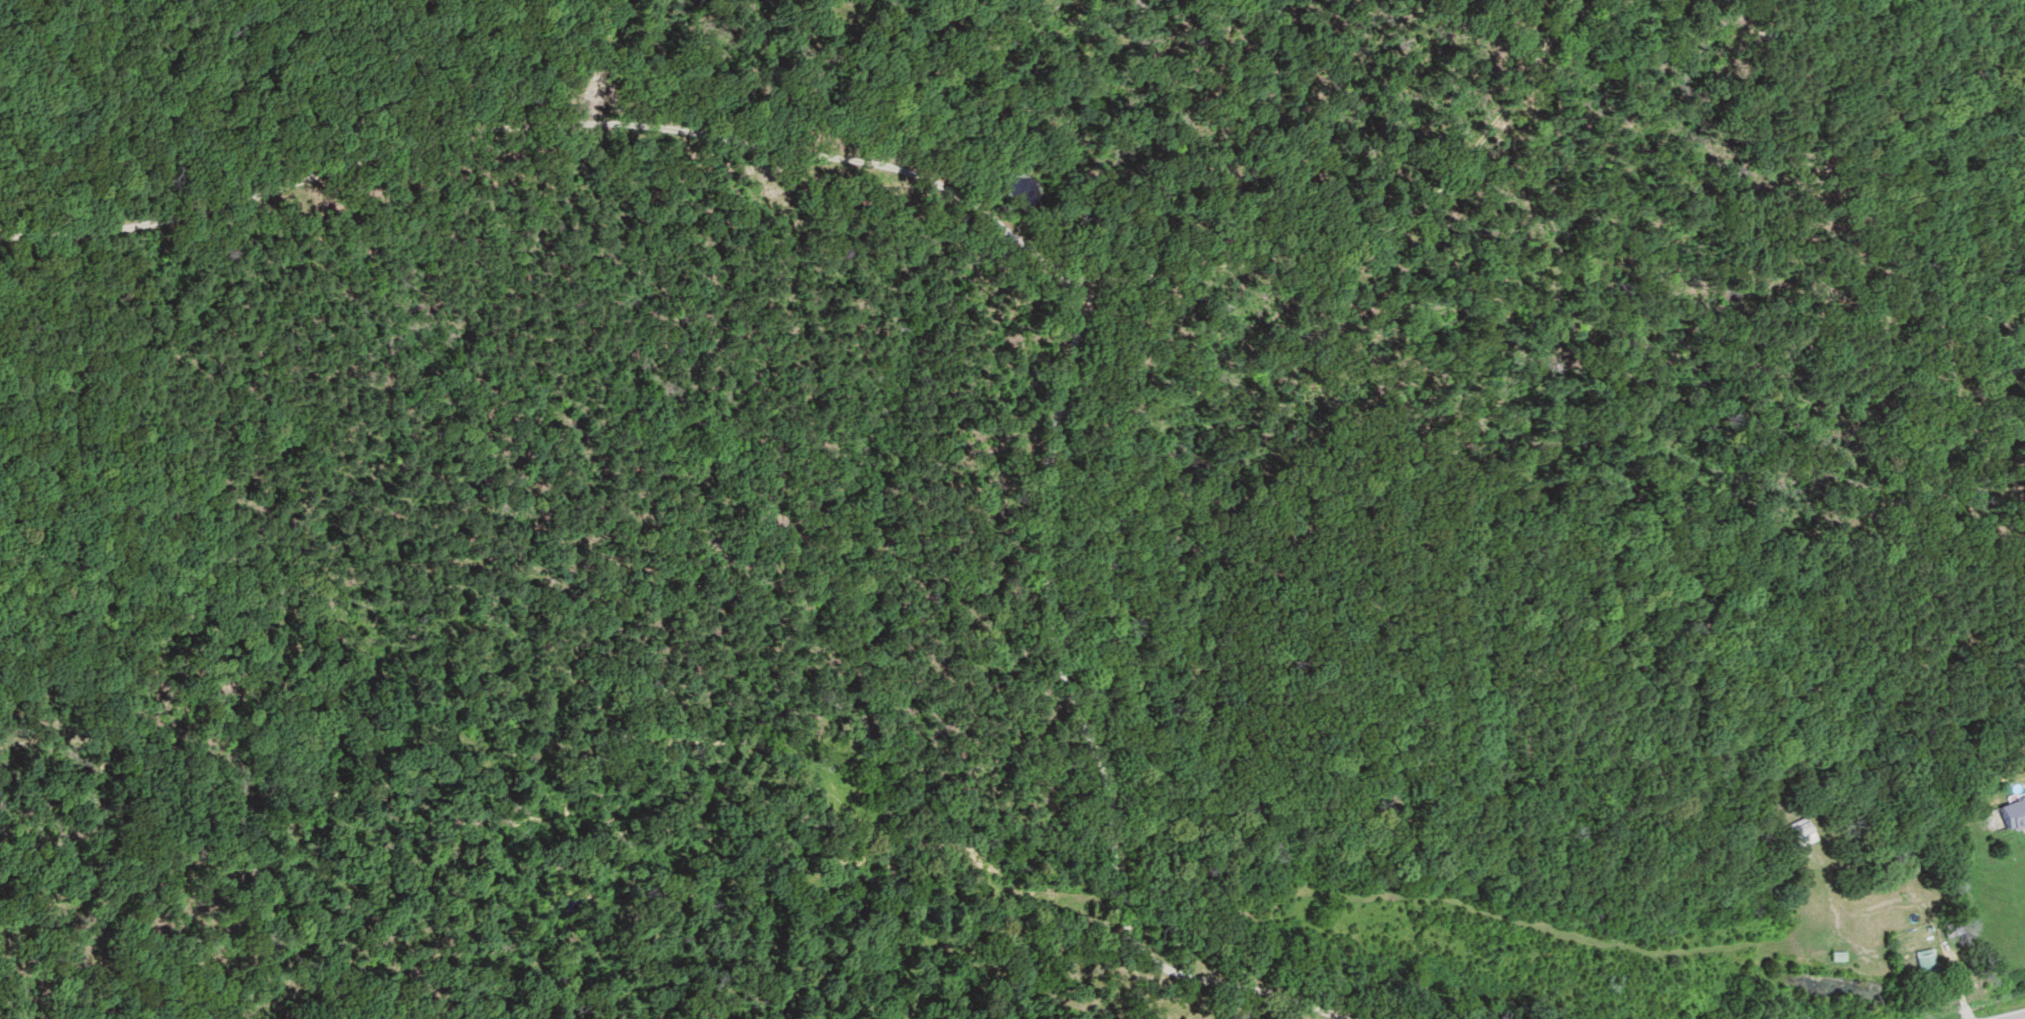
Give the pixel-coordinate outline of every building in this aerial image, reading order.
[(2001,804),(2010,831),(2024,827),(2024,796),(2001,804)] [(1785,826),(1797,850),(1816,841),(1804,817),(1785,826)] [(1915,953),(1920,975),(1937,972),(1933,949),(1915,953)] [(1847,953),(1833,953),(1833,961),(1847,961),(1847,953)]
